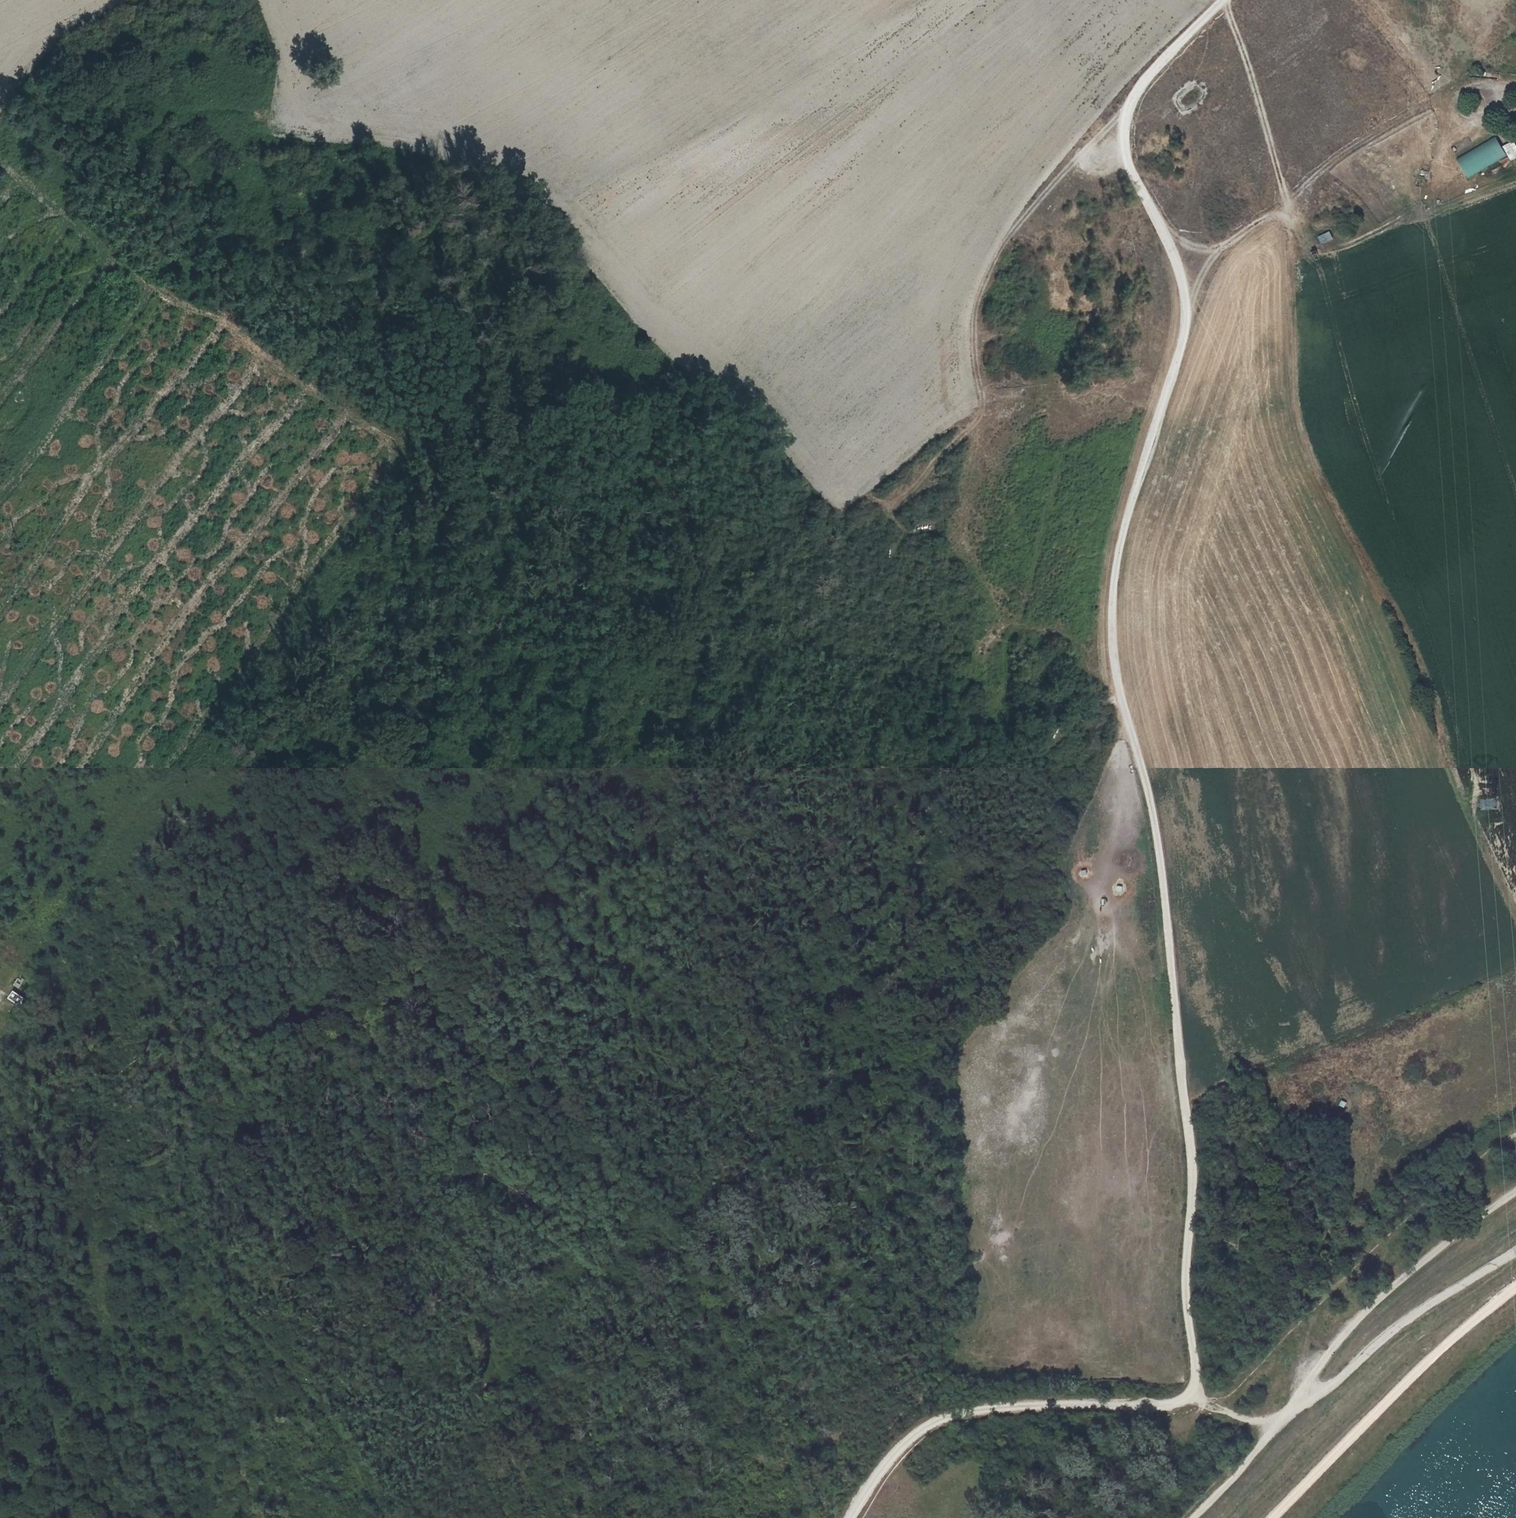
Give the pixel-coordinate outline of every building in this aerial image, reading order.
[(1455,156),(1463,177),(1504,161),(1496,140),(1455,156)] [(1318,238),(1321,244),(1331,240),(1329,234),(1318,238)] [(24,999),(11,990),(6,997),(19,1006),(24,999)]
